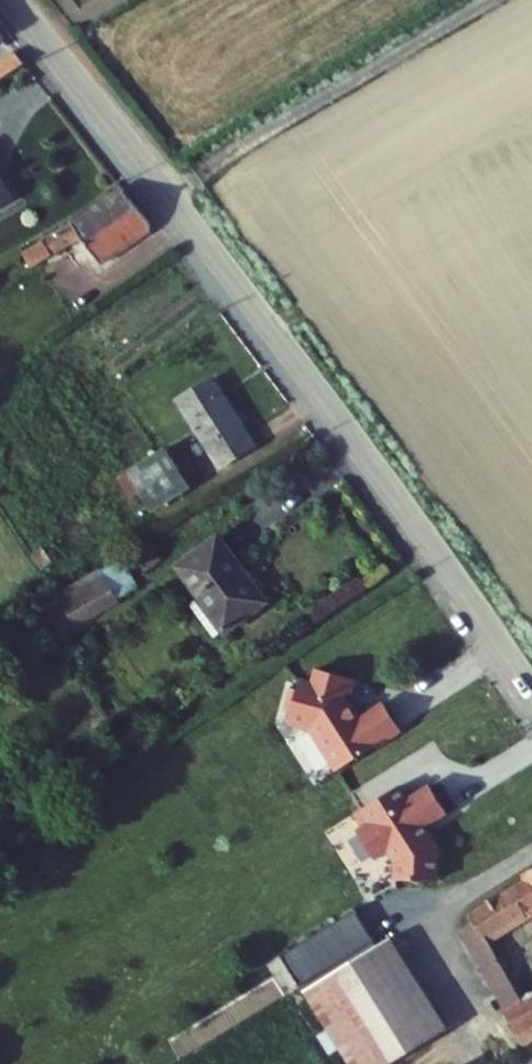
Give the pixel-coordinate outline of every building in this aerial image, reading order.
[(12,54),(0,61),(0,77),(21,65),(12,54)] [(10,137),(0,143),(0,213),(37,189),(17,158),(21,155),(10,137)] [(75,242),(94,273),(158,231),(125,189),(105,207),(18,258),(26,271),(75,242)] [(200,388),(243,453),(276,430),(234,365),(200,388)] [(128,471),(154,514),(193,491),(167,448),(128,471)] [(195,553),(241,620),(282,591),(238,525),(195,553)] [(74,626),(142,596),(126,560),(58,591),(74,626)] [(360,764),(423,724),(407,697),(383,713),(373,698),(370,699),(365,691),(366,686),(372,687),(376,672),(338,663),(335,678),(321,675),(311,717),(334,723),(360,764)] [(420,781),(380,807),(390,821),(381,827),(397,851),(412,841),(421,854),(420,873),(459,875),(460,841),(445,819),(468,803),(454,780),(430,795),(420,781)] [(531,1025),(531,982),(503,938),(531,921),(531,874),(526,878),(528,882),(470,915),(475,924),(462,932),(525,1029),(531,1025)] [(375,944),(353,909),(279,954),(301,989),(375,944)] [(365,1063),(398,1063),(442,1037),(386,944),(318,986),(365,1063)]
